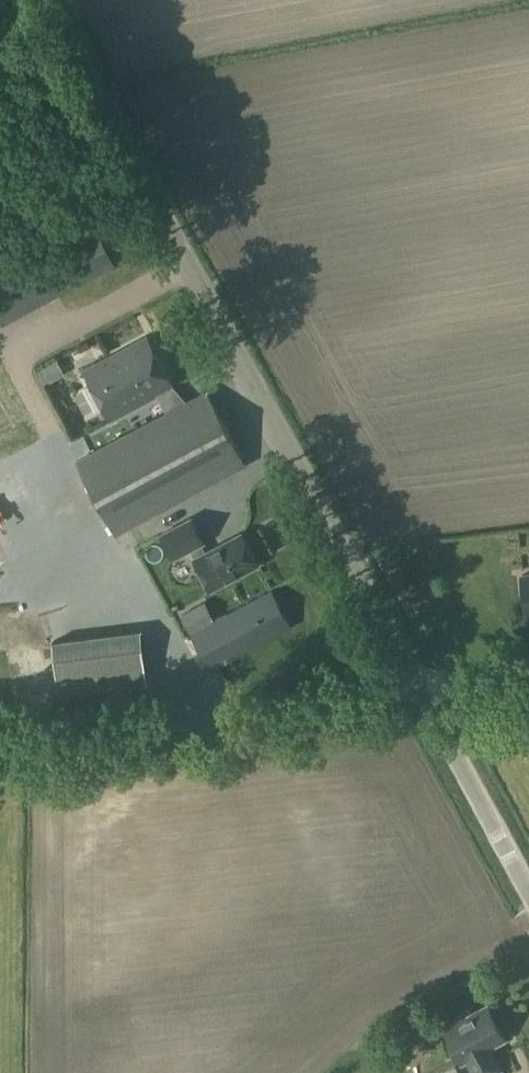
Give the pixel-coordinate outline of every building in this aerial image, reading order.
[(58,295),(113,265),(94,230),(39,259),(58,295)] [(0,286),(0,303),(15,296),(8,283),(0,286)] [(144,339),(82,375),(87,384),(91,381),(113,417),(157,392),(169,411),(183,404),(170,384),(144,339)] [(169,411),(77,461),(116,532),(246,462),(207,390),(183,404),(169,411)] [(191,518),(162,533),(175,556),(191,548),(196,557),(195,558),(212,588),(258,564),(242,533),(206,552),(201,543),(204,541),(191,518)] [(521,574),(526,613),(528,612),(528,573),(521,574)] [(273,589),(217,620),(193,633),(192,633),(211,670),(293,625),(273,589)] [(193,633),(217,620),(212,612),(188,625),(193,633)] [(141,629),(52,639),(58,692),(147,681),(141,629)] [(445,1029),(463,1062),(468,1059),(476,1072),(493,1072),(501,1069),(490,1047),(505,1039),(488,1006),(472,1014),(470,1010),(459,1016),(461,1020),(445,1029)]
